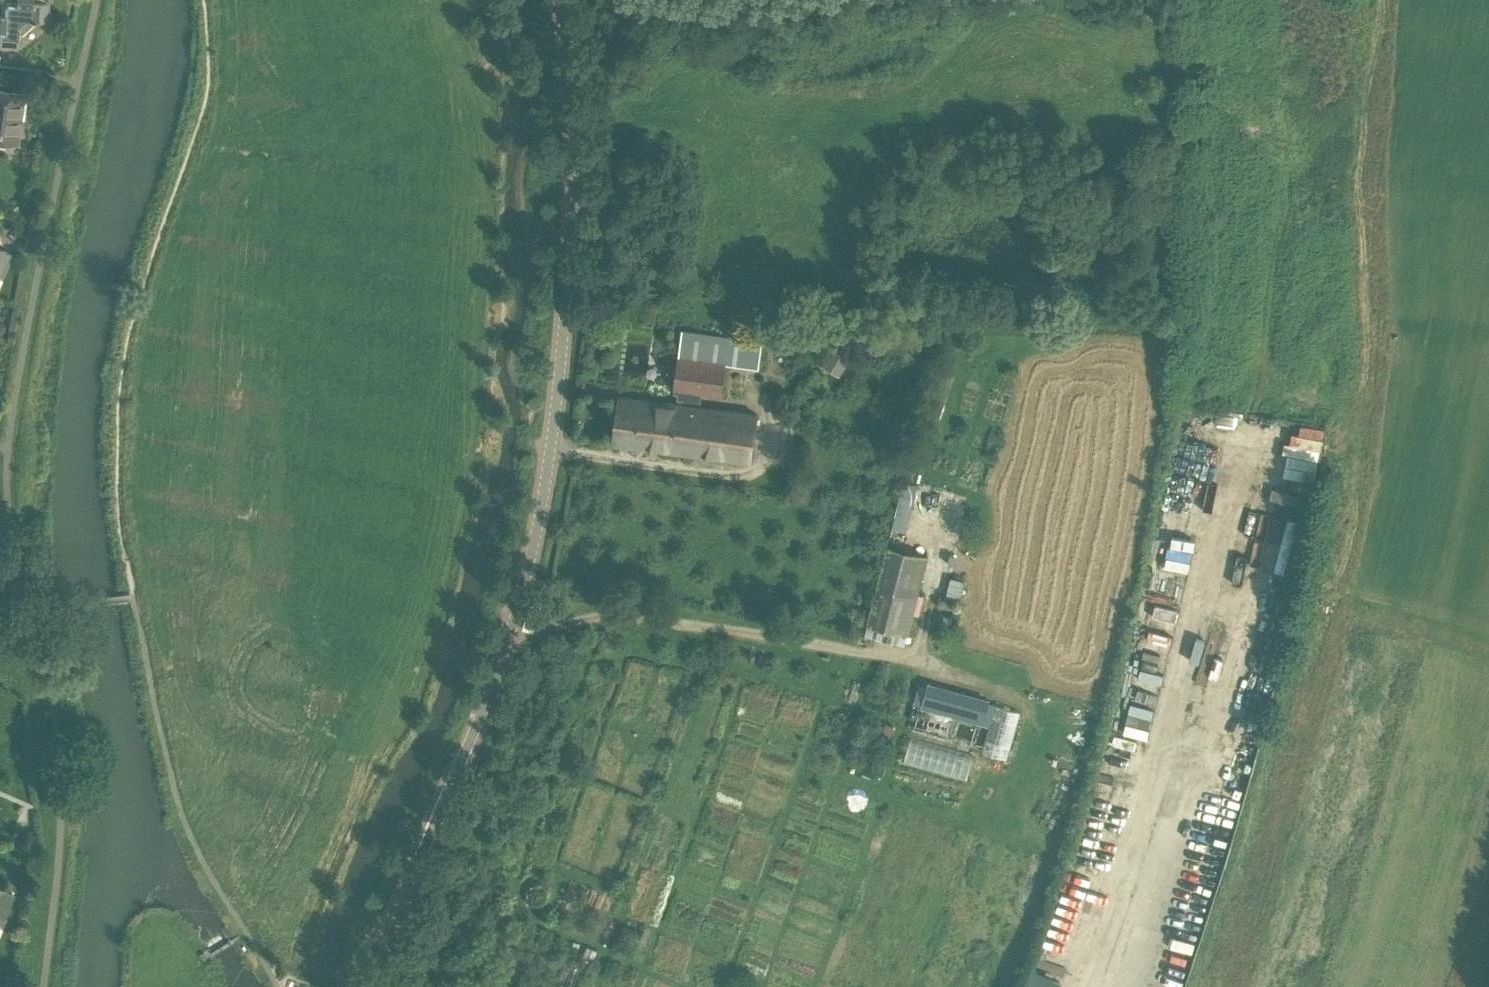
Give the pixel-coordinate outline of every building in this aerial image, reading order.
[(18,47),(19,33),(23,33),(33,24),(34,20),(48,21),(50,1),(45,1),(45,0),(0,0),(0,46),(18,47)] [(0,90),(0,140),(11,142),(14,123),(18,123),(23,93),(0,90)] [(727,363),(760,368),(763,340),(684,329),(675,389),(678,389),(676,402),(619,394),(613,443),(753,462),(760,412),(701,403),(702,393),(723,396),(727,363)] [(822,365),(840,376),(857,349),(839,338),(822,365)] [(878,583),(920,594),(930,555),(888,544),(878,583)] [(910,633),(920,594),(878,583),(867,623),(910,633)] [(994,703),(926,684),(920,708),(987,726),(994,703)] [(1020,710),(995,703),(981,751),(1007,759),(1020,710)] [(886,723),(882,734),(890,737),(894,726),(886,723)] [(973,754),(911,736),(903,761),(966,779),(973,754)] [(2,913),(11,891),(3,887),(0,885),(0,912),(2,913)] [(592,954),(587,952),(584,960),(590,962),(592,954)]
